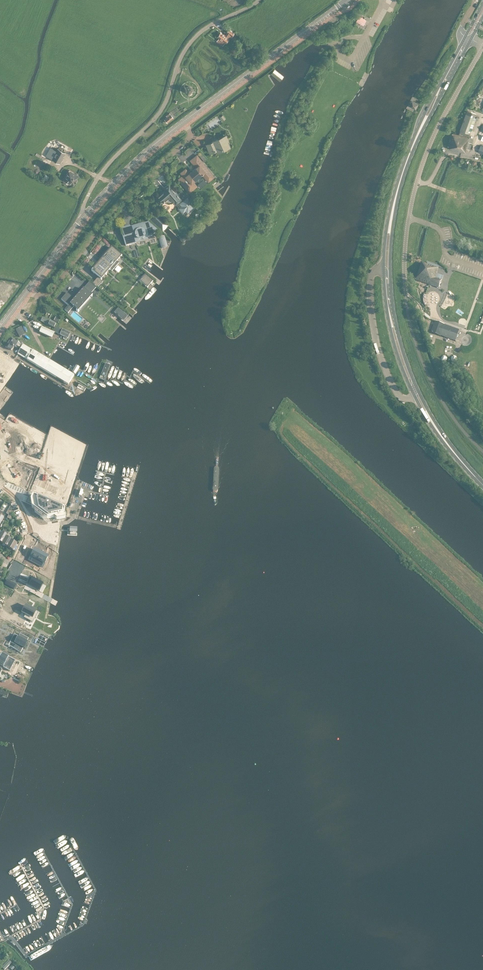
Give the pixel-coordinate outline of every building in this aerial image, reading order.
[(359,15),(356,21),(363,25),(366,19),(359,15)] [(230,35),(232,36),(234,33),(229,29),(224,35),(220,32),(217,36),(219,37),(217,41),(223,45),(225,42),(227,43),(229,40),(228,39),(229,38),(228,37),(230,35)] [(274,68),(274,69),(271,73),(272,74),(280,80),(284,75),(274,68)] [(409,106),(416,109),(419,104),(412,100),(409,106)] [(167,116),(164,119),(167,122),(173,117),(169,112),(166,115),(167,116)] [(469,142),(469,141),(469,137),(452,133),(449,148),(466,153),(467,148),(470,149),(472,144),(469,143),(469,142)] [(210,152),(216,149),(217,152),(216,149),(221,147),(222,148),(229,145),(227,140),(228,139),(226,135),(217,139),(217,138),(212,140),(212,141),(206,144),(210,152)] [(56,147),(55,150),(52,148),(48,156),(50,157),(58,162),(64,151),(56,147)] [(178,178),(189,191),(196,186),(192,181),(202,173),(205,177),(211,173),(202,162),(203,162),(197,154),(190,160),(196,167),(189,173),(185,169),(181,172),(183,175),(178,178)] [(51,167),(39,160),(33,171),(45,177),(51,167)] [(62,179),(73,185),(78,175),(68,169),(62,179)] [(167,202),(168,203),(169,203),(170,203),(171,202),(172,202),(173,202),(173,201),(174,201),(179,207),(178,207),(183,213),(184,212),(186,214),(196,206),(182,189),(177,193),(169,183),(164,187),(165,189),(155,198),(160,203),(163,201),(164,200),(164,201),(165,201),(166,202),(167,202)] [(167,227),(168,226),(155,214),(150,220),(163,232),(163,231),(167,227)] [(124,234),(122,235),(126,246),(136,243),(136,241),(146,238),(152,236),(157,231),(148,224),(143,225),(136,228),(135,226),(127,228),(127,227),(122,228),(124,234)] [(98,267),(93,272),(98,277),(100,278),(108,268),(112,271),(119,263),(115,260),(120,255),(113,249),(102,262),(101,261),(98,265),(97,264),(96,265),(98,267)] [(437,273),(439,266),(428,262),(427,264),(422,263),(416,280),(439,288),(443,276),(437,274),(437,273)] [(147,287),(153,281),(145,274),(139,281),(147,287)] [(66,294),(61,299),(68,306),(71,308),(73,306),(74,307),(77,310),(76,310),(78,312),(80,309),(79,308),(89,297),(90,298),(92,296),(91,294),(90,294),(84,289),(84,288),(83,288),(83,289),(82,289),(83,289),(80,292),(79,292),(80,292),(74,299),(73,300),(71,298),(72,297),(71,297),(71,298),(69,296),(70,295),(69,295),(68,296),(66,294),(67,293),(66,292),(65,293),(66,294)] [(127,315),(119,308),(116,313),(124,320),(127,315)] [(41,321),(54,328),(56,324),(43,317),(41,321)] [(444,326),(444,325),(435,321),(431,332),(456,341),(460,330),(459,330),(459,331),(444,326)] [(53,331),(68,338),(70,333),(55,326),(53,331)] [(22,327),(16,330),(19,338),(25,335),(22,327)] [(40,332),(51,337),(53,333),(42,327),(40,332)] [(6,347),(11,350),(13,350),(14,347),(15,348),(16,347),(17,346),(20,348),(23,344),(19,342),(18,343),(11,339),(6,347)] [(18,354),(60,380),(68,385),(74,376),(33,351),(24,345),(18,354)] [(7,376),(16,364),(0,353),(0,371),(7,376)] [(106,361),(98,380),(103,383),(111,364),(106,361)] [(11,417),(3,431),(19,440),(27,426),(11,417)] [(38,470),(31,485),(29,491),(55,503),(67,506),(86,445),(82,443),(80,447),(81,448),(76,464),(75,464),(74,468),(50,455),(52,450),(51,450),(56,434),(57,434),(58,430),(51,427),(38,470)] [(28,430),(20,445),(37,454),(45,440),(28,430)] [(52,450),(50,455),(74,468),(75,464),(76,464),(81,448),(80,447),(82,443),(58,430),(57,434),(56,434),(51,450),(52,450)] [(8,457),(1,473),(11,477),(11,478),(23,484),(23,482),(31,485),(38,470),(8,457)] [(40,487),(39,492),(64,504),(65,500),(64,500),(65,494),(67,495),(70,485),(69,485),(70,481),(46,470),(45,473),(44,473),(40,487)] [(72,490),(67,505),(73,507),(78,492),(72,490)] [(30,492),(26,503),(31,505),(32,507),(34,509),(37,511),(40,513),(40,518),(43,520),(47,519),(53,518),(63,516),(63,515),(65,507),(57,504),(53,505),(48,503),(48,500),(30,492)] [(3,543),(7,537),(7,536),(9,532),(4,530),(3,530),(0,536),(0,542),(3,543)] [(12,540),(12,539),(13,537),(10,536),(10,537),(7,536),(7,537),(3,543),(3,544),(8,547),(12,540)] [(8,547),(13,550),(17,543),(14,542),(15,540),(12,539),(12,540),(8,547)] [(25,552),(20,550),(16,559),(20,561),(25,552)] [(31,556),(29,560),(42,567),(44,563),(48,557),(35,550),(33,553),(32,555),(31,556)] [(26,584),(24,589),(31,592),(33,588),(39,591),(43,584),(30,577),(30,578),(29,579),(26,584)] [(7,580),(5,584),(13,589),(16,584),(7,580)] [(4,586),(2,591),(10,596),(13,591),(4,586)] [(24,610),(22,613),(25,615),(24,618),(30,622),(33,616),(36,618),(38,612),(26,606),(24,610)] [(10,643),(8,646),(17,651),(20,653),(23,648),(24,649),(28,642),(27,641),(28,639),(20,634),(19,637),(14,634),(10,643)] [(12,666),(15,661),(2,654),(1,655),(0,654),(0,659),(12,666)] [(10,671),(12,666),(0,659),(0,666),(10,671)] [(0,687),(0,696),(9,699),(11,692),(11,691),(0,687)]
